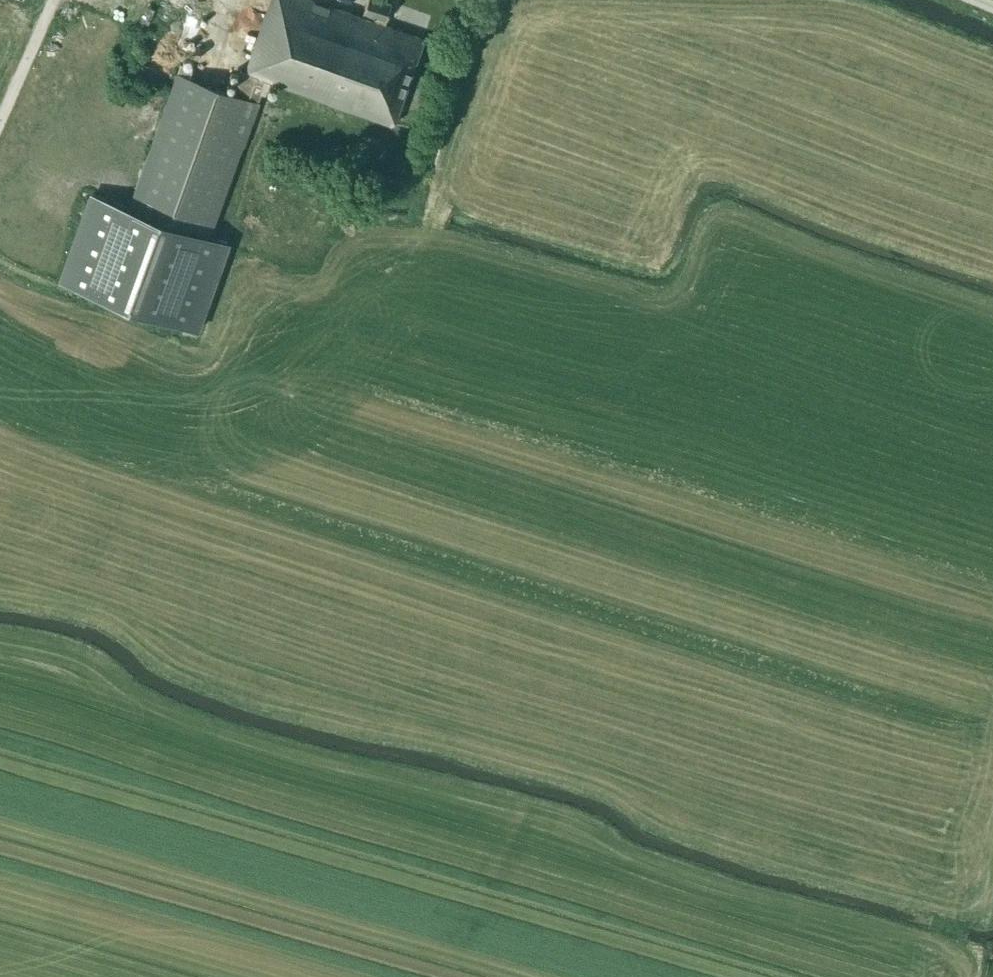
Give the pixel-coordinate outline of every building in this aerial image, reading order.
[(380,0),(367,0),(363,13),(374,18),(373,21),(314,0),(270,0),(246,70),(240,68),(232,91),(176,72),(129,206),(92,192),(60,280),(195,329),(227,241),(209,234),(242,145),(243,145),(259,101),(257,100),(260,93),(264,94),(269,80),(393,124),(423,38),(386,25),(392,4),(380,0)] [(83,1),(79,0),(64,0),(61,7),(79,12),(83,1)]
